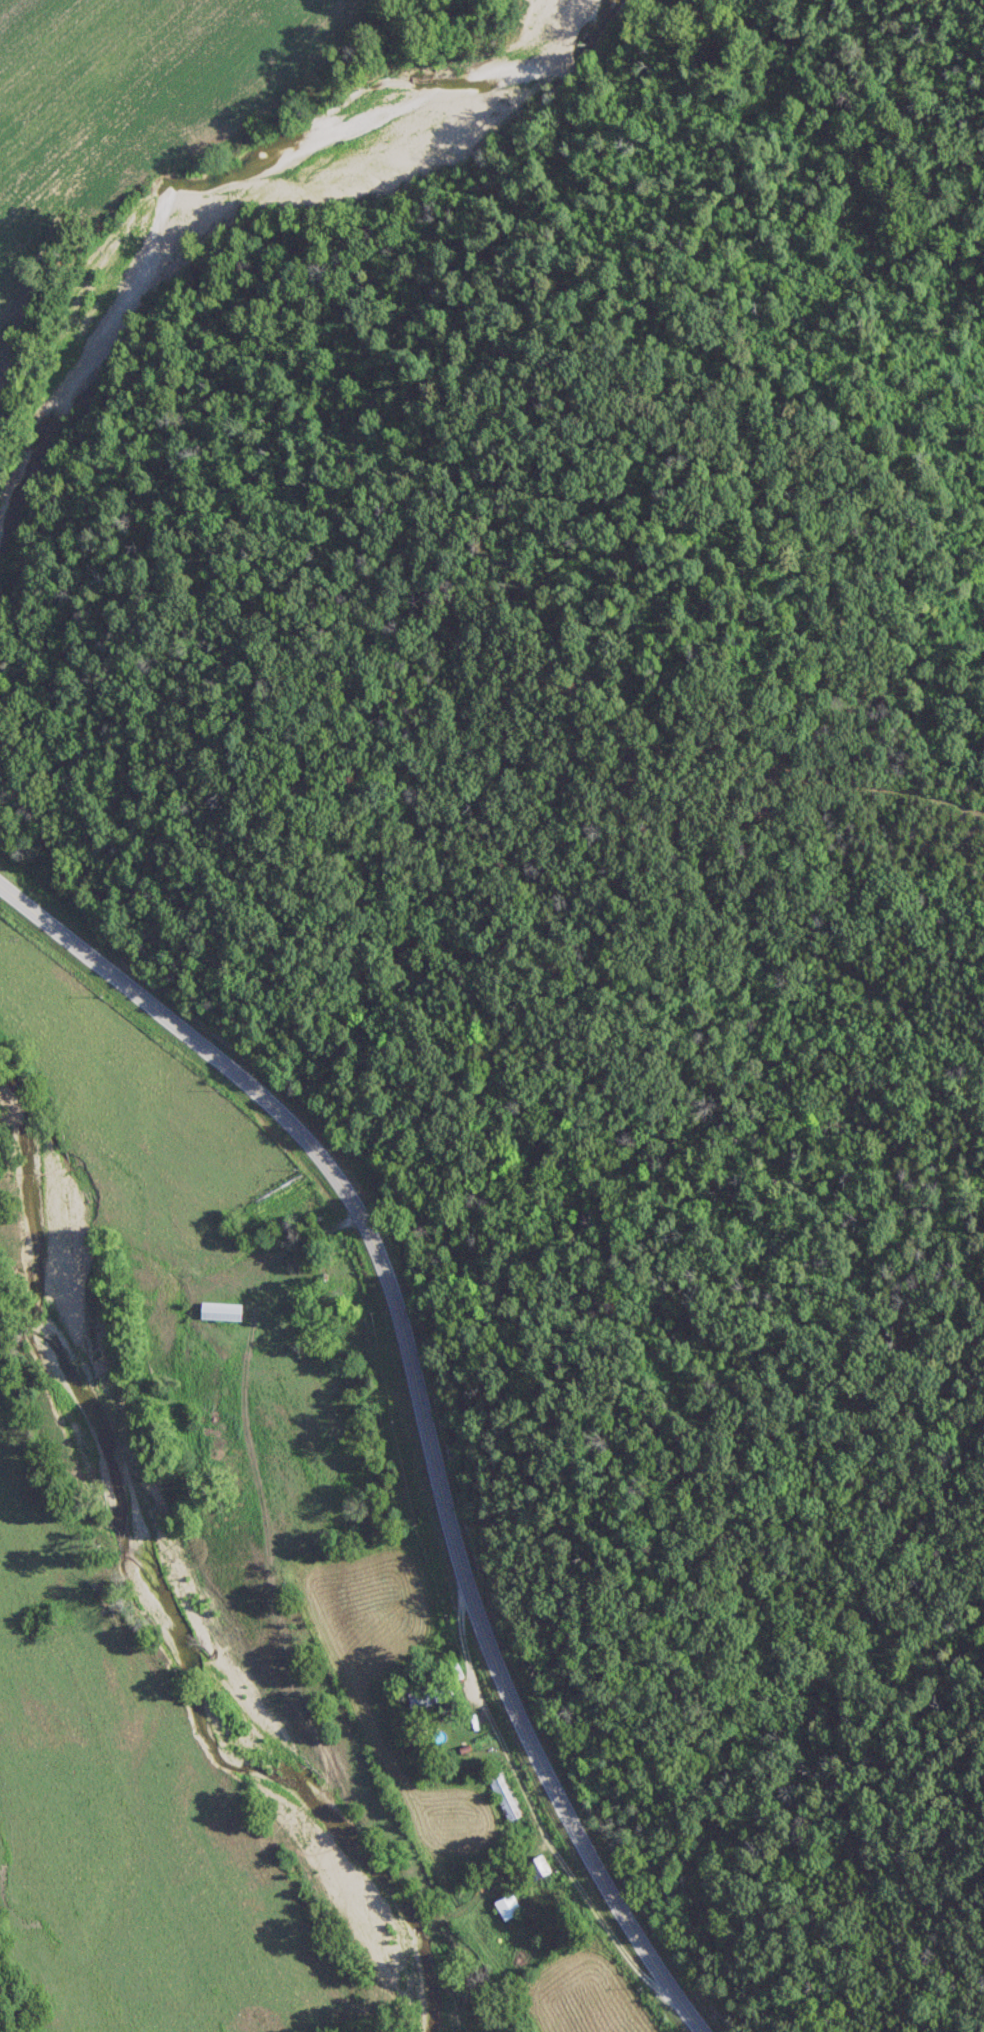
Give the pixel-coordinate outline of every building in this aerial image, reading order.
[(202,1320),(242,1320),(242,1303),(202,1302),(202,1320)] [(409,1696),(418,1712),(445,1696),(436,1680),(409,1696)] [(522,1814),(500,1768),(485,1776),(507,1822),(522,1814)] [(553,1872),(543,1854),(527,1863),(536,1881),(553,1872)] [(495,1902),(506,1921),(523,1910),(512,1891),(495,1902)]
